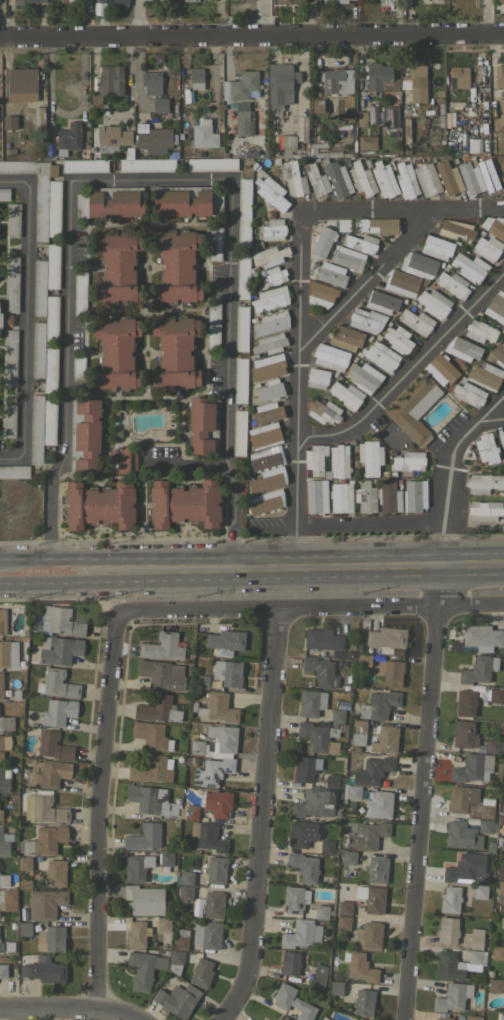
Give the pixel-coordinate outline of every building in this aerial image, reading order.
[(367,91),(367,80),(363,80),(363,66),(366,66),(366,62),(380,62),(380,65),(392,65),(392,77),(398,77),(398,90),(367,91)] [(268,104),(268,83),(268,64),(292,64),(292,71),(300,71),(300,81),(291,81),(291,103),(282,103),(282,108),(269,108),(269,104),(268,104)] [(123,95),(100,95),(100,77),(99,77),(99,73),(100,73),(100,65),(122,65),(123,95)] [(410,67),(412,67),(412,65),(425,65),(425,79),(426,79),(426,102),(410,102),(410,67)] [(495,65),(503,65),(503,87),(494,87),(494,79),(495,79),(495,65)] [(468,66),(468,88),(449,88),(450,75),(450,66),(468,66)] [(36,68),(37,101),(8,101),(7,68),(36,68)] [(203,68),(203,81),(203,89),(191,89),(191,82),(189,82),(189,68),(203,68)] [(313,71),(323,71),(323,69),(344,68),(344,69),(352,69),(352,92),(336,93),(336,95),(330,95),(330,92),(322,93),(322,80),(313,80),(313,71)] [(257,70),(258,90),(249,90),(249,99),(222,100),(222,80),(239,80),(239,71),(257,70)] [(161,71),(161,94),(145,94),(145,85),(142,85),(142,72),(161,71)] [(100,94),(100,107),(90,107),(90,94),(100,94)] [(167,97),(167,112),(152,112),(152,97),(167,97)] [(312,112),(311,98),(323,98),(323,112),(312,112)] [(253,135),(235,135),(235,122),(236,122),(235,101),(248,101),(248,110),(253,110),(253,135)] [(384,106),(385,106),(385,103),(398,102),(398,106),(398,127),(384,127),(384,106)] [(33,126),(33,107),(42,107),(42,126),(33,126)] [(376,107),(366,107),(365,127),(395,128),(395,111),(376,111),(376,107)] [(367,126),(357,126),(357,111),(367,111),(367,126)] [(17,129),(2,129),(2,115),(17,115),(17,129)] [(192,147),(192,124),(192,118),(210,118),(210,124),(211,124),(211,132),(218,132),(218,146),(192,147)] [(56,130),(56,129),(68,129),(68,121),(80,121),(80,145),(79,145),(79,149),(69,149),(69,148),(56,148),(55,148),(55,145),(56,144),(56,141),(54,141),(54,138),(56,138),(56,134),(53,134),(53,130),(56,130)] [(98,152),(97,151),(93,151),(93,152),(89,152),(89,138),(93,138),(93,142),(97,142),(97,126),(104,126),(104,125),(109,125),(109,126),(119,126),(119,130),(131,130),(131,144),(118,144),(118,152),(98,152)] [(170,127),(171,133),(176,133),(176,143),(171,143),(171,147),(165,147),(165,153),(145,154),(145,147),(136,147),(135,133),(148,133),(147,128),(170,127)] [(358,149),(358,135),(365,135),(365,134),(368,134),(368,135),(376,135),(376,149),(358,149)] [(495,156),(503,180),(503,192),(491,197),(488,191),(487,191),(483,179),(484,179),(482,174),(481,175),(479,171),(480,170),(479,167),(478,167),(477,164),(478,163),(477,162),(489,157),(489,158),(495,156)] [(187,171),(187,158),(237,158),(237,170),(187,171)] [(62,172),(62,160),(107,159),(107,172),(62,172)] [(175,159),(175,171),(119,172),(119,159),(175,159)] [(308,192),(302,193),(302,195),(295,196),(295,195),(288,196),(285,178),(282,179),(280,170),(283,169),(282,162),(296,159),(299,176),(305,175),(308,192)] [(347,169),(353,167),(351,161),(358,159),(362,170),(368,168),(377,191),(371,193),(372,194),(365,197),(362,190),(357,192),(347,169)] [(399,192),(394,194),(394,195),(387,198),(386,196),(382,197),(382,196),(380,197),(378,191),(379,191),(370,168),(374,167),(372,162),(380,159),(381,164),(384,163),(384,164),(388,163),(399,192)] [(434,164),(445,159),(449,168),(454,166),(464,189),(453,194),(453,195),(447,197),(434,164)] [(35,173),(0,173),(0,161),(35,160),(35,161),(48,161),(48,167),(48,173),(36,173),(35,173)] [(353,191),(348,193),(349,195),(336,200),(323,165),(335,160),(338,166),(343,164),(353,191)] [(457,165),(468,160),(471,168),(476,166),(485,189),(474,193),(474,195),(469,197),(457,165)] [(395,175),(399,173),(395,163),(402,161),(404,165),(409,163),(420,193),(414,195),(414,196),(407,199),(407,197),(403,198),(395,175)] [(412,168),(417,166),(417,165),(425,162),(426,163),(431,161),(442,190),(436,192),(437,193),(429,195),(423,197),(412,168)] [(303,166),(313,162),(319,175),(324,173),(330,190),(325,192),(325,193),(319,195),(315,196),(303,166)] [(255,191),(258,187),(251,182),(255,177),(261,181),(263,178),(255,172),(258,167),(267,174),(266,175),(285,190),(281,196),(290,203),(282,212),(281,211),(255,191)] [(46,241),(34,240),(35,174),(48,174),(46,241)] [(249,245),(237,245),(238,178),(251,178),(249,245)] [(60,236),(47,236),(48,180),(61,180),(60,236)] [(209,186),(209,190),(210,190),(210,192),(222,192),(222,215),(202,215),(202,217),(194,217),(194,215),(193,215),(193,212),(190,212),(190,215),(189,215),(189,217),(181,217),(181,215),(165,216),(165,217),(158,217),(158,215),(155,215),(154,205),(152,205),(152,198),(155,198),(155,186),(209,186)] [(143,198),(143,213),(141,213),(141,216),(140,216),(140,218),(133,218),(133,216),(116,216),(116,218),(109,218),(109,216),(108,216),(108,213),(105,213),(105,216),(104,216),(104,218),(96,218),(96,216),(88,216),(88,215),(76,215),(75,193),(89,193),(88,187),(142,187),(143,198)] [(9,200),(0,200),(0,188),(9,188),(9,200)] [(19,237),(7,236),(7,203),(20,203),(19,237)] [(354,218),(366,218),(366,219),(367,219),(367,218),(397,218),(397,225),(399,225),(399,232),(397,232),(397,234),(378,234),(377,232),(368,232),(368,227),(366,227),(366,231),(354,231),(354,218)] [(502,221),(503,218),(503,238),(499,235),(501,231),(500,232),(496,230),(497,228),(494,227),(500,219),(502,221)] [(262,240),(261,225),(267,225),(267,220),(282,219),(283,225),(285,224),(285,234),(283,235),(283,239),(262,240)] [(471,229),(475,230),(472,239),(465,236),(464,238),(456,235),(455,239),(437,233),(442,219),(451,220),(473,225),(471,229)] [(314,241),(312,240),(315,233),(317,234),(321,225),(335,231),(334,233),(336,234),(333,241),(331,240),(323,259),(309,253),(314,241)] [(221,260),(208,260),(209,226),(222,226),(221,260)] [(108,232),(108,230),(115,230),(115,232),(116,232),(116,235),(119,235),(119,232),(120,232),(120,230),(128,230),(128,232),(135,232),(135,234),(142,234),(142,250),(134,250),(135,256),(136,256),(136,263),(135,263),(135,264),(132,264),(132,269),(135,269),(135,270),(136,270),(137,277),(135,277),(135,284),(143,284),(143,300),(136,300),(136,302),(129,302),(129,304),(121,304),(121,302),(120,302),(120,299),(117,299),(117,302),(116,302),(116,304),(109,304),(108,302),(101,302),(101,300),(94,300),(94,285),(102,285),(102,277),(100,277),(100,270),(104,270),(104,264),(99,264),(99,257),(101,257),(101,250),(94,250),(94,234),(100,234),(100,232),(108,232)] [(201,249),(200,249),(200,250),(194,250),(194,256),(196,256),(196,263),(194,263),(194,264),(191,264),(191,269),(194,269),(196,269),(196,276),(194,276),(194,283),(201,283),(202,299),(195,299),(195,301),(188,301),(188,303),(180,303),(180,301),(179,301),(179,298),(175,298),(175,301),(175,303),(167,303),(167,302),(160,302),(160,300),(153,300),(153,284),(161,284),(161,277),(159,277),(159,269),(164,269),(163,264),(159,264),(159,256),(160,256),(160,249),(152,249),(152,234),(159,233),(159,232),(167,232),(167,230),(174,230),(174,232),(175,232),(175,234),(178,234),(178,231),(179,231),(179,230),(187,230),(187,231),(194,231),(194,233),(201,233),(201,249)] [(378,238),(376,244),(377,245),(375,251),(374,250),(373,255),(344,245),(340,243),(342,239),(344,240),(346,234),(361,239),(363,233),(378,238)] [(420,251),(426,234),(454,243),(454,245),(457,246),(456,251),(452,250),(450,256),(447,255),(445,260),(420,251)] [(503,244),(500,249),(501,250),(494,260),(493,260),(491,262),(472,250),(474,247),(473,246),(479,236),(486,240),(489,235),(503,244)] [(47,243),(59,244),(59,288),(46,288),(47,243)] [(257,251),(274,245),(276,250),(288,246),(290,253),(281,256),(283,261),(267,267),(266,266),(262,268),(261,265),(265,263),(265,262),(255,266),(252,259),(250,260),(250,253),(257,251)] [(365,254),(364,259),(364,260),(360,272),(352,269),(352,271),(347,269),(348,267),(329,261),(333,249),(337,251),(339,245),(365,254)] [(438,261),(433,275),(430,279),(421,275),(421,277),(398,268),(403,256),(408,250),(438,261)] [(456,271),(457,269),(449,264),(458,251),(471,260),(474,256),(489,266),(477,285),(456,271)] [(237,254),(249,254),(248,298),(236,298),(237,254)] [(18,312),(6,312),(7,256),(19,256),(18,312)] [(33,260),(46,260),(45,315),(33,315),(33,260)] [(345,268),(343,274),(348,276),(344,287),(335,284),(334,285),(331,284),(331,283),(315,277),(319,266),(320,266),(322,260),(345,268)] [(260,290),(255,279),(267,274),(265,269),(277,265),(279,270),(284,268),(287,274),(285,274),(287,280),(260,290)] [(420,279),(414,298),(383,287),(387,275),(385,274),(390,268),(420,279)] [(74,270),(87,270),(86,315),(73,314),(74,270)] [(468,282),(465,287),(469,290),(462,300),(458,297),(457,298),(453,295),(454,294),(452,293),(451,294),(447,291),(447,290),(441,286),(440,286),(437,284),(437,283),(436,281),(438,277),(437,276),(441,270),(449,276),(452,271),(468,282)] [(310,293),(312,288),(309,287),(311,280),(314,281),(314,280),(318,281),(317,282),(319,282),(319,280),(322,281),(321,283),(337,289),(334,296),(332,300),(310,293)] [(284,304),(285,305),(270,309),(270,308),(267,309),(267,310),(263,311),(263,310),(260,311),(260,312),(256,313),(256,312),(254,312),(251,303),(250,304),(249,301),(258,298),(256,292),(285,284),(288,297),(288,303),(284,304)] [(400,299),(396,311),(391,309),(389,314),(364,306),(370,288),(400,299)] [(452,302),(448,307),(450,308),(446,315),(445,314),(442,318),(441,317),(440,318),(436,315),(437,314),(434,312),(433,313),(430,311),(431,310),(416,299),(422,289),(428,293),(432,288),(452,302)] [(498,289),(503,293),(503,325),(482,312),(495,292),(496,293),(498,289)] [(46,295),(58,296),(57,340),(45,340),(46,295)] [(219,347),(207,347),(208,302),(220,302),(219,347)] [(236,306),(248,306),(247,351),(235,350),(236,306)] [(347,324),(354,306),(368,311),(369,310),(387,316),(380,329),(375,334),(347,324)] [(396,318),(399,314),(402,316),(403,315),(400,314),(405,308),(416,316),(419,311),(435,321),(431,327),(432,328),(429,332),(428,331),(424,337),(396,318)] [(255,336),(252,324),(261,322),(260,316),(286,309),(288,317),(289,327),(255,336)] [(1,328),(0,328),(0,312),(2,312),(2,314),(12,314),(12,326),(1,325),(1,328)] [(151,319),(157,319),(157,317),(165,317),(165,316),(172,316),(172,317),(173,317),(173,320),(177,320),(177,317),(178,317),(178,316),(185,315),(185,317),(193,317),(193,319),(199,319),(199,335),(198,335),(198,336),(192,336),(192,342),(194,342),(194,349),(189,349),(189,355),(194,355),(194,362),(192,362),(192,369),(200,369),(200,385),(193,385),(193,387),(186,387),(186,390),(179,390),(178,387),(177,384),(174,384),(174,387),(173,387),(173,389),(166,389),(166,387),(158,388),(158,385),(152,385),(151,370),(159,370),(159,363),(157,363),(157,356),(159,356),(159,355),(162,355),(162,350),(159,350),(157,350),(157,343),(159,343),(159,335),(151,335),(151,319)] [(92,320),(98,320),(98,318),(106,318),(106,316),(113,316),(113,318),(114,318),(114,321),(118,321),(118,318),(119,318),(119,316),(126,316),(126,318),(134,318),(134,320),(140,320),(140,335),(133,336),(133,343),(135,343),(135,350),(130,350),(130,356),(135,356),(135,363),(133,363),(133,366),(137,366),(137,370),(141,370),(141,386),(134,386),(134,388),(127,388),(127,390),(119,390),(119,385),(115,385),(115,390),(106,390),(106,388),(99,388),(99,386),(93,386),(93,370),(100,370),(100,364),(98,364),(98,357),(100,357),(100,356),(102,356),(102,351),(100,351),(100,350),(98,350),(98,343),(100,343),(100,338),(93,338),(93,336),(92,336),(92,320)] [(464,334),(466,329),(465,328),(468,323),(469,323),(471,318),(478,322),(479,320),(491,326),(491,327),(498,330),(493,342),(484,337),(482,342),(464,334)] [(44,377),(31,377),(32,321),(44,322),(44,377)] [(328,343),(330,337),(331,338),(336,324),(365,334),(360,348),(356,346),(354,352),(328,343)] [(410,333),(407,338),(414,343),(407,353),(406,352),(405,353),(402,352),(401,354),(389,346),(388,347),(379,341),(380,340),(375,337),(377,333),(382,336),(388,326),(394,330),(397,325),(410,333)] [(16,385),(4,385),(5,329),(17,329),(16,385)] [(282,331),(284,337),(285,337),(287,344),(281,346),(282,350),(266,354),(265,350),(254,353),(253,351),(252,352),(251,348),(252,348),(251,346),(257,345),(255,339),(282,331)] [(483,349),(477,360),(471,357),(469,362),(461,358),(460,361),(456,359),(457,357),(443,350),(450,340),(454,335),(483,349)] [(400,356),(397,361),(398,362),(393,368),(389,373),(362,355),(361,358),(355,354),(358,350),(360,352),(363,348),(365,350),(370,343),(371,344),(374,340),(378,342),(379,341),(400,356)] [(501,344),(503,340),(503,369),(494,361),(496,359),(489,353),(498,341),(501,344)] [(350,352),(345,367),(344,366),(343,368),(346,369),(344,373),(313,362),(315,356),(311,355),(318,342),(350,352)] [(56,393),(44,392),(45,347),(57,348),(56,393)] [(251,368),(249,362),(256,360),(282,352),(283,358),(284,358),(286,365),(285,365),(287,370),(273,374),(272,370),(252,375),(250,368),(251,368)] [(461,372),(457,376),(458,377),(453,382),(451,380),(450,381),(451,383),(449,385),(430,365),(434,361),(432,358),(436,354),(437,355),(441,352),(461,372)] [(84,386),(71,386),(72,354),(85,355),(84,386)] [(246,403),(234,402),(235,357),(247,358),(246,403)] [(451,394),(453,390),(452,389),(455,383),(461,386),(462,384),(458,381),(462,375),(466,377),(470,369),(471,370),(474,364),(479,366),(482,360),(483,361),(483,360),(485,361),(485,362),(503,371),(494,392),(467,379),(465,381),(486,393),(483,398),(484,399),(481,405),(479,404),(477,408),(451,394)] [(384,376),(376,387),(375,386),(371,392),(369,395),(354,385),(356,382),(346,375),(354,363),(360,367),(363,361),(384,376)] [(329,371),(327,384),(326,384),(323,389),(306,385),(307,380),(306,380),(309,367),(329,371)] [(384,412),(424,371),(437,384),(435,385),(442,392),(416,419),(418,420),(418,419),(421,422),(421,423),(431,433),(429,434),(432,436),(421,447),(419,445),(418,446),(384,412)] [(277,377),(279,382),(281,381),(285,395),(278,396),(279,398),(270,400),(270,399),(259,402),(256,389),(267,385),(265,380),(277,377)] [(364,394),(361,399),(362,399),(361,400),(362,401),(356,410),(355,409),(354,410),(353,409),(352,411),(341,403),(342,401),(327,390),(335,380),(345,388),(349,383),(364,394)] [(42,462),(30,461),(31,394),(43,395),(42,462)] [(217,453),(206,453),(205,455),(198,455),(198,453),(188,453),(188,444),(186,444),(187,437),(189,437),(189,436),(191,436),(191,432),(189,432),(189,431),(187,431),(187,424),(189,424),(189,408),(187,408),(187,400),(189,400),(189,399),(192,399),(192,396),(208,397),(208,398),(218,398),(217,453)] [(306,414),(309,409),(307,408),(310,403),(313,398),(323,405),(326,400),(341,410),(338,415),(341,417),(338,422),(336,421),(335,422),(332,420),(330,424),(324,420),(322,424),(306,414)] [(55,445),(43,444),(44,399),(56,400),(55,445)] [(101,400),(100,408),(102,408),(102,416),(100,416),(97,416),(97,420),(100,420),(100,421),(102,421),(102,428),(100,428),(99,445),(101,445),(101,452),(97,452),(96,456),(101,456),(101,465),(99,465),(99,473),(70,473),(71,399),(101,400)] [(255,424),(252,412),(255,411),(254,406),(274,400),(276,406),(281,404),(285,416),(255,424)] [(15,437),(3,437),(3,404),(15,404),(15,437)] [(245,455),(232,455),(233,410),(246,410),(245,455)] [(276,421),(282,441),(253,450),(247,429),(276,421)] [(494,434),(499,451),(503,449),(503,431),(494,434)] [(474,441),(480,439),(478,435),(486,432),(486,433),(490,432),(492,437),(491,438),(492,439),(493,439),(494,443),(493,443),(493,444),(494,444),(495,447),(497,446),(499,451),(496,452),(499,461),(498,461),(498,462),(496,463),(495,462),(491,463),(492,464),(489,465),(489,463),(487,464),(486,460),(480,461),(474,441)] [(383,464),(378,464),(378,476),(364,476),(363,461),(358,461),(357,443),(362,443),(362,441),(378,440),(378,446),(382,445),(383,464)] [(279,444),(284,462),(284,463),(281,464),(281,463),(280,463),(280,464),(275,466),(275,465),(273,465),(274,466),(269,467),(269,466),(266,467),(266,468),(262,469),(262,468),(259,469),(259,470),(255,472),(255,470),(252,471),(249,459),(248,453),(279,444)] [(304,450),(310,450),(310,445),(323,444),(323,445),(327,445),(327,455),(322,455),(323,470),(326,470),(326,474),(323,474),(323,475),(311,476),(310,468),(305,468),(304,450)] [(329,447),(335,446),(335,444),(342,444),(342,445),(348,445),(348,467),(350,467),(350,471),(348,471),(348,472),(350,472),(350,478),(337,478),(337,477),(333,477),(334,479),(330,479),(329,447)] [(112,448),(117,448),(117,450),(120,446),(129,446),(130,452),(136,451),(136,473),(117,473),(117,462),(110,462),(110,451),(112,451),(112,448)] [(424,451),(424,457),(425,457),(425,465),(423,464),(423,470),(418,470),(418,469),(406,469),(406,471),(400,470),(400,469),(394,469),(394,470),(390,470),(390,464),(392,464),(392,456),(407,457),(407,451),(424,451)] [(29,477),(0,478),(0,466),(28,465),(29,477)] [(250,493),(247,481),(261,477),(260,471),(282,465),(286,477),(286,483),(250,493)] [(489,475),(503,475),(503,489),(503,490),(496,489),(488,488),(488,493),(470,493),(470,487),(468,487),(468,486),(467,486),(467,480),(468,480),(468,479),(469,479),(469,476),(468,476),(468,474),(469,474),(469,473),(481,474),(488,475),(488,473),(489,473),(489,475)] [(167,480),(167,481),(169,481),(169,487),(174,487),(174,485),(182,485),(182,490),(187,490),(187,485),(194,485),(194,487),(200,487),(200,481),(201,481),(201,479),(218,479),(218,486),(219,486),(220,493),(221,493),(221,501),(217,501),(217,506),(221,506),(221,514),(220,514),(220,520),(218,520),(218,527),(202,527),(202,520),(195,520),(195,523),(188,523),(188,517),(182,517),(182,522),(175,522),(175,521),(168,521),(168,528),(152,529),(152,522),(150,522),(150,514),(148,514),(148,507),(153,507),(153,502),(148,502),(148,494),(150,494),(150,487),(151,487),(151,480),(167,480)] [(327,510),(321,511),(321,513),(314,513),(314,511),(308,511),(308,483),(313,483),(313,480),(321,479),(321,488),(327,487),(327,510)] [(376,511),(370,511),(370,513),(364,513),(364,512),(358,512),(358,501),(354,501),(353,488),(359,488),(359,481),(363,481),(363,479),(369,479),(370,487),(376,487),(376,511)] [(402,511),(395,511),(395,512),(380,512),(380,503),(378,503),(378,488),(380,488),(380,479),(395,479),(395,490),(401,490),(402,511)] [(66,530),(66,524),(65,524),(64,516),(63,516),(62,508),(67,508),(67,504),(62,504),(62,496),(64,496),(64,488),(66,488),(66,482),(82,481),(82,483),(83,483),(83,489),(89,489),(89,487),(95,487),(95,489),(96,489),(96,491),(101,491),(101,489),(102,489),(102,487),(109,486),(109,489),(115,488),(114,482),(116,482),(116,481),(132,480),(132,487),(134,487),(134,494),(136,494),(136,502),(131,502),(131,507),(136,507),(136,515),(134,515),(134,522),(133,522),(133,528),(117,529),(117,521),(110,522),(110,524),(102,524),(102,519),(97,519),(97,522),(96,522),(96,524),(89,524),(89,522),(82,522),(83,529),(66,530)] [(426,507),(421,507),(421,512),(413,512),(413,511),(403,511),(403,490),(405,490),(404,480),(426,480),(426,507)] [(352,512),(330,512),(330,508),(331,508),(331,507),(330,507),(330,503),(331,503),(331,502),(330,502),(330,498),(329,498),(329,490),(331,490),(331,488),(330,488),(330,485),(331,485),(331,483),(352,482),(352,512)] [(278,507),(279,509),(274,510),(274,509),(272,509),(272,511),(269,512),(268,510),(263,512),(263,513),(259,514),(259,513),(250,515),(250,513),(248,514),(247,509),(248,509),(247,503),(248,503),(246,498),(281,487),(283,494),(284,506),(278,507)] [(478,500),(478,502),(487,502),(487,501),(501,502),(501,507),(503,507),(503,515),(496,515),(496,521),(469,520),(470,514),(468,514),(468,506),(469,506),(470,500),(478,500)] [(52,605),(52,606),(70,608),(70,616),(68,616),(67,621),(86,622),(84,637),(68,635),(68,634),(63,634),(63,632),(50,631),(50,634),(40,633),(43,604),(52,605)] [(29,630),(30,621),(37,621),(36,631),(29,630)] [(501,630),(503,630),(503,642),(502,642),(502,645),(492,645),(492,651),(476,652),(476,650),(465,650),(465,646),(463,646),(462,625),(490,625),(490,629),(501,629),(501,630)] [(406,629),(405,648),(392,647),(391,653),(379,653),(380,646),(366,645),(367,630),(379,631),(379,629),(380,629),(380,626),(406,629)] [(305,628),(331,630),(331,633),(331,635),(343,636),(342,650),(320,648),(320,650),(315,649),(316,647),(304,647),(305,628)] [(206,633),(219,634),(219,629),(245,631),(243,650),(232,649),(231,656),(212,655),(212,647),(205,647),(206,633)] [(183,659),(155,656),(155,658),(139,656),(139,654),(138,654),(139,644),(140,644),(140,642),(159,644),(159,641),(157,640),(158,630),(177,632),(176,646),(184,647),(183,659)] [(40,648),(43,648),(44,636),(49,637),(49,636),(54,636),(54,637),(69,638),(83,639),(82,655),(70,654),(69,664),(53,663),(53,664),(38,662),(40,648)] [(18,667),(0,667),(0,640),(8,640),(8,641),(17,641),(18,667)] [(371,655),(370,668),(358,668),(358,664),(355,664),(356,660),(357,658),(358,658),(359,654),(371,655)] [(458,683),(459,669),(471,669),(471,662),(475,663),(475,654),(491,655),(491,656),(498,657),(497,671),(490,670),(489,682),(471,681),(471,684),(458,683)] [(303,655),(317,657),(316,657),(320,658),(319,660),(333,661),(332,673),(334,673),(334,676),(338,676),(337,687),(331,686),(331,688),(316,686),(316,678),(313,678),(314,671),(302,670),(303,655)] [(153,688),(153,689),(148,688),(149,676),(138,675),(138,670),(137,670),(137,664),(139,664),(140,659),(143,659),(143,660),(169,662),(169,664),(183,665),(182,676),(185,676),(184,691),(153,688)] [(213,660),(237,661),(242,661),(241,675),(242,675),(241,687),(222,686),(222,679),(211,678),(213,660)] [(403,661),(403,673),(402,673),(401,687),(397,687),(397,686),(383,685),(383,674),(372,673),(372,666),(384,661),(384,660),(403,661)] [(79,698),(62,697),(62,696),(43,694),(43,692),(35,691),(36,681),(44,682),(45,672),(44,672),(44,669),(45,670),(45,667),(64,669),(64,671),(65,672),(65,676),(64,676),(63,679),(61,679),(61,682),(80,684),(79,698)] [(195,688),(196,674),(209,675),(208,689),(195,688)] [(503,689),(502,703),(488,702),(490,688),(503,689)] [(457,689),(460,690),(460,689),(476,690),(475,700),(477,700),(476,705),(475,705),(474,717),(455,715),(457,689)] [(300,690),(319,691),(326,692),(325,709),(318,708),(317,717),(301,716),(298,715),(300,690)] [(237,722),(224,722),(224,718),(207,717),(207,716),(196,715),(197,707),(206,707),(206,700),(205,700),(206,691),(209,691),(225,692),(228,693),(227,708),(238,708),(237,722)] [(359,704),(369,704),(369,692),(387,693),(387,691),(401,692),(400,706),(388,705),(387,720),(383,719),(383,720),(369,719),(369,718),(358,717),(359,704)] [(135,704),(153,706),(153,701),(151,701),(151,693),(171,694),(171,704),(174,704),(174,703),(182,704),(180,721),(166,720),(166,719),(153,718),(153,720),(133,718),(135,704)] [(42,710),(46,711),(47,698),(64,700),(64,699),(75,701),(75,699),(77,700),(75,717),(64,716),(63,726),(47,724),(47,725),(40,725),(42,710)] [(331,708),(344,709),(343,723),(337,722),(337,726),(331,725),(331,722),(330,722),(331,708)] [(2,731),(0,731),(0,716),(2,716),(13,716),(13,730),(2,730),(2,731)] [(366,733),(365,733),(364,745),(351,744),(348,744),(349,738),(351,738),(353,719),(366,720),(366,733)] [(143,749),(144,738),(131,737),(131,732),(130,732),(131,725),(132,725),(132,720),(136,720),(136,721),(164,724),(163,736),(167,737),(167,739),(173,739),(172,750),(166,750),(165,751),(143,749)] [(474,721),(473,733),(475,734),(475,739),(472,739),(472,748),(452,746),(453,738),(455,720),(474,721)] [(297,721),(311,722),(311,725),(328,726),(328,727),(338,728),(338,737),(327,736),(327,738),(329,739),(329,741),(338,742),(337,753),(326,752),(326,753),(311,752),(311,744),(308,743),(309,736),(296,735),(297,721)] [(203,756),(203,754),(189,753),(190,740),(204,741),(204,744),(207,744),(206,751),(213,751),(213,741),(212,741),(212,737),(205,736),(206,725),(213,726),(213,724),(216,725),(216,726),(218,726),(218,725),(237,727),(235,753),(232,753),(232,758),(221,758),(203,756)] [(396,753),(377,751),(368,751),(369,741),(378,742),(378,740),(377,740),(377,739),(375,739),(376,731),(379,731),(379,724),(395,726),(398,727),(396,753)] [(40,729),(58,731),(57,742),(55,741),(55,744),(74,746),(74,748),(75,748),(74,758),(73,758),(72,760),(57,758),(57,757),(52,757),(52,756),(37,755),(40,729)] [(491,739),(491,738),(494,739),(498,739),(498,737),(499,737),(499,731),(503,731),(503,737),(503,750),(502,750),(502,753),(498,752),(498,753),(484,752),(485,738),(491,739)] [(2,761),(0,761),(0,735),(10,735),(11,742),(9,749),(2,749),(2,761)] [(451,766),(463,767),(464,753),(467,753),(467,752),(493,754),(492,772),(488,772),(487,780),(464,779),(463,782),(450,781),(451,766)] [(127,780),(128,766),(147,768),(148,763),(142,763),(142,753),(166,755),(165,769),(172,769),(171,782),(163,782),(143,780),(143,781),(127,780)] [(293,781),(294,769),(296,755),(299,755),(299,756),(314,757),(313,768),(317,769),(317,773),(313,773),(312,782),(293,781)] [(185,756),(198,757),(197,765),(185,764),(185,756)] [(364,770),(365,758),(382,759),(382,756),(395,757),(395,771),(382,770),(382,777),(379,777),(378,785),(352,784),(353,769),(362,770),(364,770)] [(234,758),(234,773),(221,772),(221,779),(218,779),(217,787),(199,785),(199,784),(192,784),(193,769),(194,769),(194,767),(199,768),(199,769),(203,770),(204,759),(221,760),(221,758),(232,758),(234,758)] [(71,762),(71,767),(73,767),(72,773),(70,773),(70,778),(59,777),(58,789),(50,788),(35,786),(35,785),(29,784),(30,772),(32,760),(41,761),(41,760),(71,762)] [(1,791),(0,791),(0,766),(10,766),(10,779),(9,779),(9,792),(1,792),(1,791)] [(338,788),(325,788),(326,774),(339,775),(338,788)] [(177,816),(137,812),(138,801),(127,800),(127,792),(126,792),(127,783),(130,783),(130,785),(141,786),(141,787),(167,789),(166,802),(178,803),(177,816)] [(360,799),(346,798),(347,784),(361,785),(360,799)] [(450,785),(468,787),(467,799),(469,799),(469,803),(467,803),(466,813),(451,812),(451,811),(447,811),(450,785)] [(230,810),(229,810),(228,816),(227,815),(227,819),(211,817),(212,809),(203,809),(203,806),(199,805),(200,790),(204,791),(204,788),(217,789),(217,791),(232,792),(230,810)] [(336,790),(335,803),(334,803),(333,816),(304,814),(304,817),(290,816),(291,802),(304,803),(305,788),(336,790)] [(26,807),(32,807),(32,806),(24,806),(24,794),(32,794),(32,793),(36,793),(36,790),(52,790),(52,796),(52,801),(51,804),(49,804),(49,807),(69,808),(69,810),(69,821),(68,821),(68,822),(52,822),(52,821),(32,820),(26,820),(26,807)] [(391,818),(365,816),(366,803),(371,803),(371,800),(373,800),(374,790),(390,791),(390,792),(392,792),(391,818)] [(468,803),(481,804),(481,797),(494,798),(493,805),(494,805),(494,807),(497,807),(496,817),(493,817),(493,819),(479,818),(479,817),(467,816),(468,803)] [(184,819),(184,818),(179,817),(179,807),(182,808),(183,804),(187,804),(187,805),(199,806),(198,820),(184,819)] [(496,817),(496,827),(500,827),(499,838),(503,838),(503,817),(496,817)] [(497,820),(495,834),(478,833),(479,819),(497,820)] [(316,822),(316,831),(318,831),(317,840),(314,840),(314,841),(307,841),(306,848),(288,846),(290,820),(309,822),(316,822)] [(447,820),(450,820),(466,821),(465,827),(476,828),(475,849),(445,846),(447,820)] [(367,823),(367,821),(371,822),(371,824),(377,824),(377,821),(390,822),(389,836),(377,835),(376,850),(373,850),(373,851),(357,849),(358,849),(346,848),(347,833),(354,834),(355,823),(367,823)] [(160,847),(150,847),(150,849),(124,849),(124,847),(122,847),(122,837),(124,837),(124,835),(143,835),(143,833),(140,832),(140,822),(160,822),(160,847)] [(216,838),(228,839),(227,853),(213,852),(214,849),(197,847),(198,835),(190,835),(191,822),(199,822),(217,823),(216,838)] [(55,827),(55,825),(65,825),(65,826),(67,826),(67,841),(56,841),(56,854),(48,854),(34,854),(34,855),(24,855),(24,853),(17,853),(17,841),(32,841),(32,839),(37,839),(37,827),(55,827)] [(9,854),(0,854),(0,827),(2,827),(2,833),(13,833),(13,840),(9,840),(9,854)] [(321,839),(334,840),(333,854),(319,853),(321,839)] [(341,863),(342,850),(356,851),(355,864),(341,863)] [(173,852),(173,866),(160,866),(160,862),(158,862),(158,853),(160,853),(160,852),(173,852)] [(287,852),(301,853),(300,854),(303,854),(303,856),(318,858),(317,869),(318,869),(318,874),(316,874),(316,884),(300,882),(301,874),(298,874),(298,867),(286,866),(287,852)] [(485,854),(484,873),(473,872),(473,879),(471,879),(471,882),(442,880),(443,866),(455,867),(456,860),(459,860),(459,852),(485,854)] [(386,883),(367,882),(368,870),(363,869),(364,863),(368,864),(369,855),(385,857),(388,857),(386,883)] [(31,874),(26,874),(26,870),(18,870),(18,856),(31,856),(31,874)] [(126,856),(154,856),(154,866),(146,866),(146,870),(144,870),(144,882),(126,882),(126,856)] [(227,858),(225,883),(222,883),(222,884),(206,883),(207,872),(205,872),(205,868),(207,868),(208,856),(227,858)] [(47,886),(47,874),(45,874),(45,869),(46,869),(46,860),(65,860),(65,886),(47,886)] [(192,885),(179,884),(180,870),(193,871),(192,885)] [(9,885),(0,886),(0,874),(8,874),(9,885)] [(497,880),(503,880),(503,903),(495,902),(496,884),(493,884),(494,880),(497,881),(497,880)] [(487,885),(486,899),(473,898),(474,884),(487,885)] [(164,914),(131,914),(131,899),(124,899),(124,885),(137,885),(137,888),(163,888),(164,914)] [(192,900),(186,899),(186,903),(178,902),(179,899),(178,899),(178,898),(175,898),(176,885),(193,886),(192,900)] [(385,888),(383,914),(380,913),(380,914),(364,913),(365,902),(364,902),(364,898),(354,897),(355,885),(385,888)] [(439,912),(441,893),(444,893),(444,885),(460,887),(459,897),(461,897),(461,901),(459,901),(459,913),(439,912)] [(284,886),(303,887),(303,889),(309,890),(309,900),(308,899),(308,903),(304,903),(303,904),(302,903),(301,914),(286,913),(286,904),(283,904),(284,886)] [(3,889),(17,889),(16,911),(3,911),(3,889)] [(29,891),(67,890),(67,905),(55,905),(55,920),(52,920),(35,920),(35,919),(29,919),(29,891)] [(222,919),(203,918),(203,916),(196,916),(196,915),(192,915),(193,898),(204,899),(205,890),(221,892),(221,893),(224,893),(222,919)] [(352,902),(351,915),(335,914),(335,910),(338,910),(338,900),(352,902)] [(328,919),(314,918),(315,905),(329,906),(328,919)] [(336,929),(338,915),(351,917),(350,930),(336,929)] [(437,942),(438,930),(439,930),(440,916),(444,916),(444,917),(458,918),(457,929),(459,929),(458,934),(457,934),(456,944),(437,942)] [(170,917),(170,930),(157,931),(156,917),(170,917)] [(281,932),(293,933),(294,919),(297,919),(297,918),(313,919),(313,925),(321,925),(319,942),(312,941),(311,946),(294,945),(293,948),(280,947),(281,932)] [(145,921),(145,927),(150,927),(150,935),(145,935),(145,947),(126,947),(126,929),(129,929),(129,921),(145,921)] [(220,949),(216,949),(216,950),(201,948),(201,947),(198,947),(199,944),(192,943),(194,921),(202,922),(202,921),(222,923),(220,949)] [(381,949),(362,947),(362,948),(355,947),(356,935),(355,935),(355,928),(363,928),(364,921),(379,922),(379,923),(382,923),(381,949)] [(18,936),(18,922),(31,922),(31,936),(18,936)] [(65,926),(65,937),(64,937),(64,952),(59,952),(59,951),(46,951),(46,939),(44,939),(44,930),(46,930),(46,926),(65,926)] [(173,949),(175,935),(176,935),(176,928),(189,930),(188,937),(187,950),(173,949)] [(482,949),(469,948),(470,928),(483,929),(482,949)] [(4,951),(4,941),(13,941),(13,951),(4,951)] [(492,945),(503,947),(503,960),(490,959),(492,945)] [(170,950),(184,951),(182,965),(179,976),(169,969),(169,963),(170,950)] [(437,950),(455,952),(455,958),(456,958),(456,961),(465,962),(464,979),(434,977),(437,950)] [(486,951),(485,964),(480,964),(480,971),(465,970),(465,962),(467,963),(468,950),(486,951)] [(154,954),(154,956),(167,957),(166,969),(153,967),(151,977),(153,977),(152,981),(150,981),(148,993),(130,990),(134,966),(126,965),(128,951),(154,954)] [(280,974),(281,965),(282,965),(283,951),(300,952),(300,953),(305,954),(305,962),(301,962),(300,968),(299,967),(298,975),(280,974)] [(378,983),(364,982),(364,978),(347,977),(348,965),(346,965),(347,960),(342,960),(343,952),(349,952),(349,951),(365,952),(364,960),(367,960),(367,968),(379,968),(378,983)] [(66,982),(40,982),(40,980),(39,980),(39,978),(26,978),(26,976),(19,976),(19,964),(26,964),(37,964),(37,962),(43,962),(43,954),(49,954),(49,962),(53,962),(53,963),(65,963),(66,982)] [(207,988),(189,982),(193,970),(192,969),(193,966),(194,966),(198,956),(213,962),(210,970),(213,971),(207,988)] [(323,989),(310,986),(313,975),(315,963),(327,966),(326,979),(323,989)] [(502,979),(501,993),(488,992),(489,978),(502,979)] [(330,980),(343,981),(342,995),(329,994),(330,980)] [(317,1007),(310,1019),(298,1019),(296,1019),(301,1010),(289,1004),(286,1010),(273,1003),(275,998),(273,997),(281,981),(296,989),(291,999),(293,1000),(295,996),(317,1007)] [(344,981),(358,983),(357,988),(356,987),(356,989),(343,988),(344,981)] [(432,1011),(433,997),(445,997),(446,983),(449,983),(449,982),(457,982),(457,983),(472,984),(471,997),(464,996),(463,1010),(446,1009),(445,1012),(432,1011)] [(191,1010),(185,1019),(183,1019),(168,1010),(166,1013),(161,1009),(162,1006),(151,999),(158,988),(167,994),(174,983),(183,989),(187,983),(201,992),(190,1010),(191,1010)] [(355,1002),(353,1002),(354,998),(355,998),(356,989),(375,990),(374,1003),(373,1003),(372,1016),(354,1014),(355,1002)]
